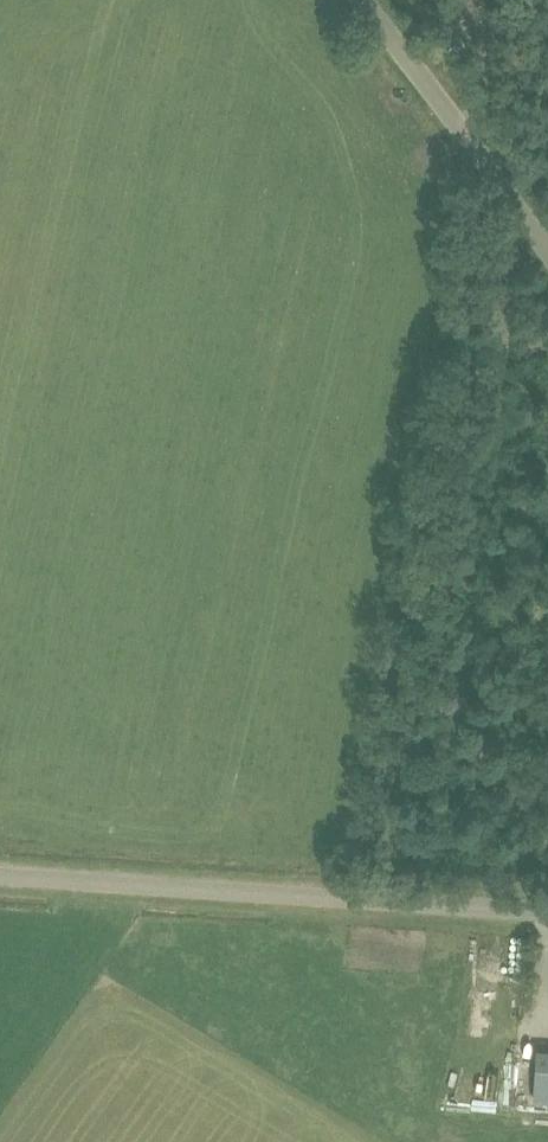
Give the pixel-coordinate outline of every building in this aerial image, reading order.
[(537,1051),(534,1098),(547,1099),(547,1051),(537,1051)]
